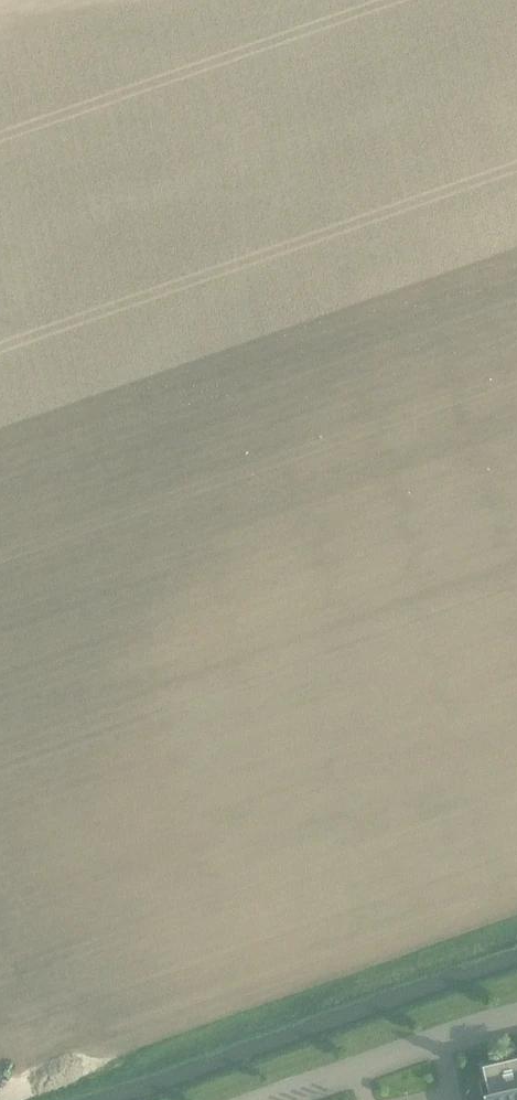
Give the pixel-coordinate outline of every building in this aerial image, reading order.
[(483,1066),(490,1099),(516,1099),(516,1058),(483,1066)]
